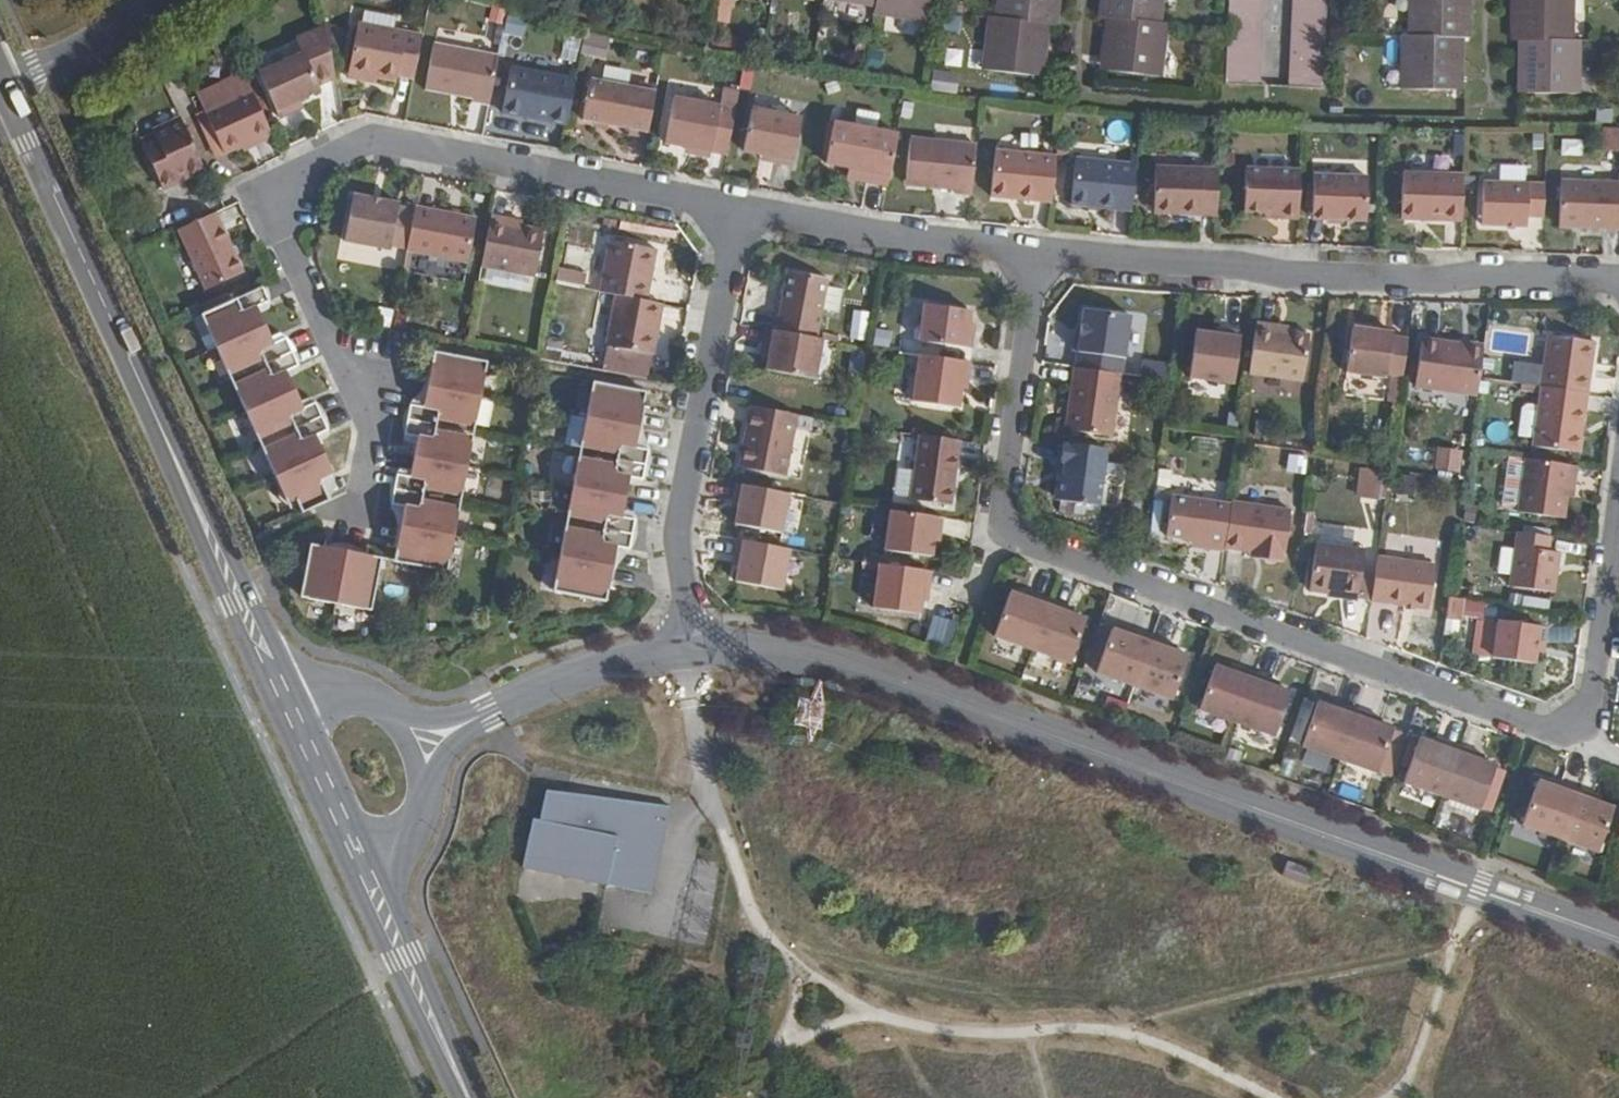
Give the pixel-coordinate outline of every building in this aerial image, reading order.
[(928,0),(877,0),(877,1),(876,9),(925,17),(928,0)] [(996,14),(1046,20),(1053,22),(1056,0),(998,0),(996,14)] [(1157,19),(1159,0),(1102,0),(1101,13),(1108,14),(1157,19)] [(1257,81),(1260,0),(1226,0),(1222,80),(1257,81)] [(1319,85),(1322,0),(1288,0),(1284,83),(1319,85)] [(1411,34),(1460,35),(1469,35),(1468,0),(1411,0),(1411,34)] [(1513,35),(1521,36),(1571,36),(1571,0),(1512,0),(1513,35)] [(983,65),(1034,73),(1035,60),(1041,60),(1046,20),(996,14),(990,13),(983,65)] [(1110,53),(1108,66),(1159,73),(1164,21),(1156,20),(1157,19),(1108,14),(1103,52),(1110,53)] [(416,73),(424,31),(359,19),(350,66),(381,72),(398,77),(400,70),(416,73)] [(337,73),(327,26),(300,39),(305,49),(260,69),(281,115),(307,102),(304,95),(323,86),(321,81),(337,73)] [(1403,86),(1453,87),(1454,74),(1461,74),(1460,35),(1411,34),(1403,34),(1403,86)] [(1577,37),(1571,36),(1521,36),(1521,75),(1529,75),(1529,88),(1578,89),(1577,37)] [(489,100),(498,53),(434,40),(424,84),(472,93),(471,98),(489,100)] [(568,121),(577,76),(512,65),(504,109),(568,121)] [(381,72),(350,66),(350,72),(378,78),(381,72)] [(649,128),(656,88),(590,75),(583,114),(649,128)] [(1521,88),(1529,88),(1529,75),(1521,75),(1521,88)] [(695,144),(694,151),(711,155),(712,148),(728,151),(739,87),(723,84),(720,102),(676,93),(666,139),(688,144),(695,144)] [(275,129),(255,86),(200,113),(192,117),(211,158),(219,154),(275,129)] [(775,147),(774,155),(792,158),(801,111),(750,101),(743,143),(760,146),(775,147)] [(889,182),(898,129),(833,116),(826,158),(849,164),(865,166),(863,177),(889,182)] [(208,168),(185,119),(157,132),(160,137),(145,145),(164,187),(208,168)] [(1600,148),(1618,150),(1618,127),(1602,125),(1600,148)] [(972,190),(977,139),(912,132),(907,179),(955,184),(956,188),(972,190)] [(1054,196),(1058,150),(998,145),(994,190),(1054,196)] [(759,152),(774,155),(775,147),(760,146),(759,152)] [(1133,207),(1138,160),(1077,154),(1072,201),(1133,207)] [(1501,178),(1485,177),(1483,218),(1528,220),(1529,211),(1545,211),(1546,179),(1526,178),(1527,162),(1502,161),(1501,178)] [(1218,210),(1220,164),(1157,163),(1155,208),(1218,210)] [(1300,213),(1301,164),(1248,163),(1246,205),(1266,206),(1279,207),(1279,212),(1300,213)] [(865,166),(849,164),(847,174),(863,177),(865,166)] [(1315,213),(1367,215),(1368,168),(1314,167),(1315,213)] [(1462,215),(1464,170),(1402,167),(1401,214),(1462,215)] [(1562,174),(1560,219),(1618,222),(1618,176),(1562,174)] [(345,238),(392,246),(401,200),(355,192),(345,238)] [(416,203),(408,246),(469,258),(478,215),(416,203)] [(218,212),(181,228),(208,288),(245,272),(218,212)] [(493,212),(483,262),(536,272),(545,228),(524,226),(510,223),(511,215),(493,212)] [(510,223),(524,226),(524,218),(511,215),(510,223)] [(602,288),(621,292),(643,295),(653,246),(611,238),(602,288)] [(588,274),(559,269),(557,280),(586,285),(588,274)] [(786,269),(775,327),(815,334),(817,328),(826,276),(786,269)] [(261,285),(235,296),(237,302),(203,317),(228,374),(262,360),(267,369),(233,385),(258,438),(291,423),(297,433),(263,449),(287,503),(294,500),(299,511),(327,500),(318,480),(332,473),(314,435),(327,430),(314,402),(300,408),(285,372),(297,366),(283,337),(271,342),(256,307),(267,300),(261,285)] [(836,313),(840,288),(826,286),(823,311),(836,313)] [(653,353),(663,300),(643,295),(621,292),(609,369),(645,376),(649,352),(653,353)] [(967,326),(969,320),(970,306),(924,300),(920,337),(973,344),(976,327),(967,326)] [(1087,300),(1079,362),(1123,368),(1131,306),(1087,300)] [(551,314),(566,317),(566,311),(552,308),(551,314)] [(849,337),(865,339),(868,310),(853,308),(849,337)] [(551,314),(547,331),(563,334),(566,317),(551,314)] [(1276,320),(1257,318),(1251,368),(1305,375),(1311,331),(1289,327),(1276,326),(1276,320)] [(1346,370),(1403,376),(1409,332),(1394,330),(1391,326),(1353,321),(1346,370)] [(1225,330),(1216,328),(1197,326),(1191,371),(1236,377),(1244,327),(1225,324),(1225,330)] [(775,327),(765,325),(761,342),(769,343),(767,353),(763,367),(814,377),(821,335),(815,334),(775,327)] [(821,335),(838,339),(838,332),(817,328),(815,334),(821,335)] [(1544,380),(1591,386),(1598,337),(1551,331),(1544,380)] [(1417,384),(1478,391),(1482,373),(1485,344),(1422,336),(1417,384)] [(769,343),(761,342),(759,350),(767,353),(769,343)] [(971,357),(917,351),(910,394),(957,401),(960,382),(960,373),(968,374),(971,357)] [(434,418),(474,426),(487,362),(433,352),(422,407),(408,404),(403,435),(417,438),(409,476),(395,475),(389,504),(404,507),(393,561),(446,572),(458,507),(420,500),(422,489),(460,496),(472,437),(433,430),(434,418)] [(1123,368),(1079,362),(1071,422),(1115,428),(1123,368)] [(960,373),(960,382),(967,383),(968,374),(960,373)] [(1583,444),(1591,386),(1544,380),(1541,400),(1537,430),(1536,438),(1583,444)] [(553,593),(606,603),(616,548),(630,550),(635,519),(622,516),(628,479),(642,481),(647,450),(634,447),(644,392),(592,383),(581,446),(617,454),(616,465),(579,457),(568,517),(604,524),(603,534),(565,528),(553,593)] [(1530,398),(1525,403),(1522,428),(1537,430),(1541,400),(1530,398)] [(796,412),(749,402),(738,465),(784,475),(793,427),(809,431),(812,414),(796,412)] [(960,436),(920,431),(910,495),(951,499),(960,436)] [(1099,498),(1107,443),(1062,437),(1061,454),(1066,454),(1065,469),(1057,472),(1056,487),(1060,494),(1099,498)] [(1457,466),(1458,447),(1437,446),(1436,465),(1457,466)] [(1579,482),(1581,460),(1532,453),(1524,507),(1566,513),(1570,491),(1572,481),(1579,482)] [(1385,466),(1363,463),(1360,490),(1382,492),(1385,466)] [(789,491),(735,480),(733,498),(740,499),(739,508),(736,523),(782,532),(789,491)] [(1577,492),(1579,482),(1572,481),(1570,491),(1577,492)] [(1209,542),(1227,544),(1228,540),(1233,499),(1174,490),(1169,528),(1195,532),(1211,534),(1209,542)] [(1233,499),(1228,540),(1255,544),(1264,545),(1264,553),(1286,555),(1294,504),(1233,496),(1233,499)] [(740,499),(733,498),(731,505),(739,508),(740,499)] [(945,515),(892,508),(886,547),(933,554),(935,537),(935,531),(943,532),(945,515)] [(1194,540),(1209,542),(1211,534),(1195,532),(1194,540)] [(790,547),(737,536),(734,554),(741,556),(736,578),(782,588),(790,547)] [(1361,593),(1367,543),(1322,538),(1316,583),(1341,586),(1341,589),(1361,593)] [(1558,584),(1563,545),(1520,539),(1513,581),(1558,584)] [(297,595),(370,610),(379,558),(307,544),(297,595)] [(1264,545),(1255,544),(1254,551),(1264,553),(1264,545)] [(1380,553),(1374,596),(1431,604),(1437,560),(1380,553)] [(933,569),(879,562),(873,605),(920,612),(922,601),(923,585),(930,585),(933,569)] [(997,628),(1037,642),(1055,590),(1038,584),(1036,589),(1027,586),(1014,581),(997,628)] [(923,585),(922,601),(928,601),(930,585),(923,585)] [(1055,590),(1037,642),(1074,655),(1090,609),(1077,605),(1069,601),(1071,596),(1055,590)] [(1463,592),(1453,591),(1450,613),(1461,614),(1463,592)] [(1069,601),(1077,605),(1079,599),(1071,596),(1069,601)] [(1538,656),(1539,647),(1540,635),(1549,635),(1551,620),(1501,614),(1497,651),(1538,656)] [(1100,664),(1139,679),(1157,628),(1141,622),(1139,628),(1130,624),(1117,619),(1100,664)] [(1132,619),(1130,624),(1139,628),(1141,622),(1132,619)] [(1157,628),(1139,679),(1177,693),(1193,647),(1182,643),(1172,640),(1174,633),(1157,628)] [(1172,640),(1182,643),(1183,636),(1174,633),(1172,640)] [(1540,635),(1539,647),(1547,647),(1549,635),(1540,635)] [(1232,656),(1231,662),(1240,665),(1242,659),(1232,656)] [(1203,701),(1242,715),(1260,665),(1242,659),(1240,665),(1231,662),(1219,657),(1203,701)] [(1260,665),(1242,715),(1279,729),(1295,685),(1283,680),(1273,677),(1275,671),(1260,665)] [(1273,677),(1283,680),(1284,675),(1275,671),(1273,677)] [(1306,739),(1345,753),(1363,703),(1345,697),(1343,703),(1335,699),(1322,694),(1306,739)] [(1343,703),(1345,697),(1338,694),(1335,699),(1343,703)] [(795,727),(823,726),(821,695),(794,696),(795,727)] [(1363,703),(1345,753),(1381,766),(1399,723),(1385,718),(1375,714),(1378,709),(1363,703)] [(1386,712),(1378,709),(1375,714),(1385,718),(1386,712)] [(1448,790),(1465,741),(1449,735),(1447,740),(1437,736),(1426,732),(1410,776),(1448,790)] [(1447,740),(1449,735),(1441,732),(1437,736),(1447,740)] [(1482,746),(1465,741),(1448,790),(1484,803),(1500,760),(1489,756),(1480,753),(1482,746)] [(1490,749),(1482,746),(1480,753),(1489,756),(1490,749)] [(1555,773),(1553,779),(1562,782),(1564,777),(1555,773)] [(1525,819),(1564,833),(1581,783),(1564,777),(1562,782),(1553,779),(1540,774),(1525,819)] [(1581,783),(1564,833),(1601,846),(1617,803),(1604,798),(1593,794),(1596,789),(1581,783)] [(607,882),(652,891),(670,804),(625,797),(623,809),(567,802),(568,790),(547,788),(541,818),(534,816),(524,864),(607,882)] [(1593,794),(1604,798),(1605,792),(1596,789),(1593,794)] [(567,802),(623,809),(625,797),(568,790),(567,802)] [(1311,870),(1287,861),(1282,876),(1306,885),(1311,870)]
